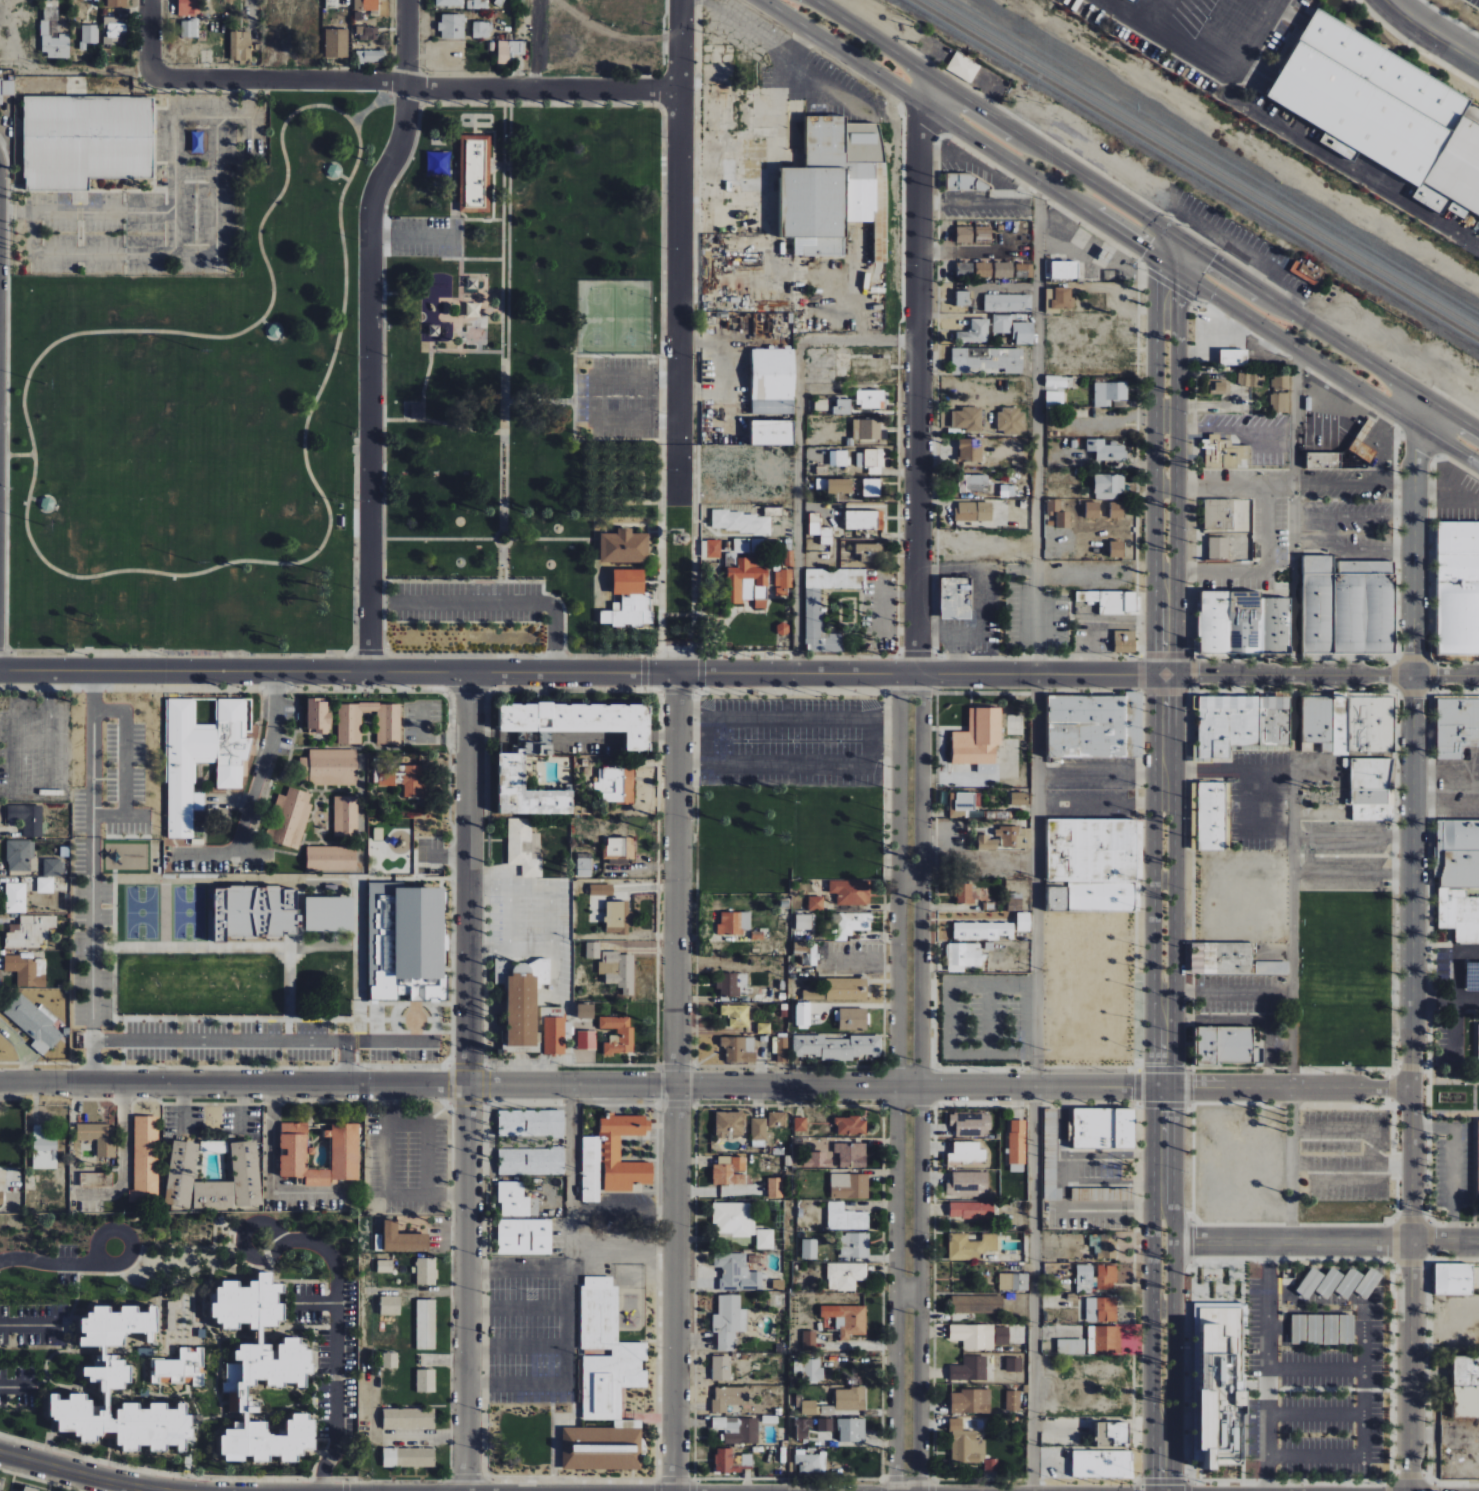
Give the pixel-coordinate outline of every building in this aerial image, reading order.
[(200,15),(200,0),(178,0),(178,16),(200,15)] [(379,0),(355,0),(355,11),(379,10),(379,0)] [(468,9),(487,9),(488,0),(468,0),(468,9)] [(1420,183),(1412,198),(1441,214),(1443,208),(1464,219),(1468,212),(1478,218),(1478,127),(1461,117),(1473,96),(1313,11),(1265,101),(1420,183)] [(464,39),(465,15),(440,14),(440,38),(464,39)] [(112,38),(119,38),(119,34),(126,34),(126,17),(105,18),(105,37),(103,37),(104,45),(112,44),(112,38)] [(70,34),(57,34),(57,19),(42,19),(41,56),(70,57),(70,34)] [(181,37),(199,38),(199,20),(182,20),(181,37)] [(473,37),(489,37),(490,22),(473,22),(473,37)] [(98,26),(81,26),(81,50),(86,50),(86,44),(99,43),(98,26)] [(358,40),(377,40),(377,26),(358,27),(358,40)] [(325,57),(348,58),(348,29),(326,29),(325,57)] [(230,62),(251,62),(251,32),(231,32),(230,62)] [(497,64),(509,65),(510,53),(524,53),(525,41),(498,41),(497,64)] [(357,50),(356,61),(383,62),(384,50),(357,50)] [(981,66),(956,52),(946,69),(971,83),(981,66)] [(14,80),(0,80),(0,105),(2,105),(2,95),(14,95),(14,80)] [(23,191),(88,191),(88,178),(152,178),(153,97),(23,97),(23,191)] [(781,168),(781,237),(794,237),(794,255),(844,255),(844,222),(875,222),(875,163),(881,163),(881,124),(846,124),(846,116),(806,116),(806,168),(781,168)] [(459,212),(489,213),(489,197),(488,197),(489,136),(461,135),(459,212)] [(326,174),(338,179),(342,169),(330,165),(326,174)] [(947,174),(947,190),(987,191),(987,185),(982,185),(983,175),(947,174)] [(957,243),(974,243),(974,240),(992,240),(992,227),(957,227),(957,243)] [(1315,286),(1324,270),(1299,256),(1290,271),(1315,286)] [(1079,262),(1051,261),(1051,279),(1078,279),(1079,262)] [(991,262),(975,263),(976,278),(992,277),(991,262)] [(995,279),(1013,279),(1012,262),(995,263),(995,279)] [(957,276),(973,276),(973,263),(957,263),(957,276)] [(1016,277),(1033,277),(1033,264),(1016,264),(1016,277)] [(466,275),(466,289),(484,290),(485,275),(466,275)] [(1071,288),(1046,288),(1046,309),(1074,309),(1074,297),(1071,297),(1071,288)] [(970,306),(969,291),(956,292),(956,306),(970,306)] [(1032,295),(984,294),(984,312),(1031,312),(1032,295)] [(466,317),(480,318),(481,304),(467,303),(466,317)] [(988,342),(988,319),(971,319),(971,332),(956,332),(956,342),(988,342)] [(1033,344),(1033,322),(1012,323),(1012,344),(1033,344)] [(429,325),(429,336),(440,337),(440,325),(429,325)] [(1003,374),(1023,374),(1023,349),(952,348),(951,373),(1003,374)] [(794,350),(752,349),(752,415),(794,415),(794,350)] [(1247,350),(1220,350),(1220,365),(1247,366),(1247,350)] [(1262,387),(1263,374),(1238,373),(1238,386),(1262,387)] [(1066,388),(1066,376),(1045,376),(1045,388),(1066,388)] [(1274,390),(1289,390),(1289,376),(1274,376),(1274,390)] [(1094,383),(1095,407),(1112,407),(1112,401),(1128,401),(1127,383),(1094,383)] [(884,408),(885,391),(857,390),(856,408),(884,408)] [(1064,407),(1064,392),(1046,392),(1046,407),(1064,407)] [(1289,412),(1289,393),(1271,393),(1271,412),(1289,412)] [(834,415),(851,415),(851,400),(835,399),(834,415)] [(411,418),(423,418),(423,405),(412,405),(411,418)] [(951,428),(967,428),(967,433),(981,433),(982,407),(961,407),(961,411),(952,411),(951,428)] [(997,434),(1025,434),(1025,410),(998,409),(997,434)] [(881,420),(853,420),(853,440),(881,440),(881,420)] [(751,445),(793,445),(793,421),(751,421),(751,445)] [(1250,446),(1232,446),(1232,440),(1220,440),(1220,435),(1209,435),(1209,440),(1202,440),(1202,449),(1206,449),(1206,466),(1219,466),(1219,468),(1241,468),(1241,459),(1250,459),(1250,446)] [(960,439),(959,461),(984,462),(985,439),(960,439)] [(1105,440),(1087,440),(1087,452),(1096,452),(1096,460),(1126,461),(1126,446),(1105,446),(1105,440)] [(848,451),(830,451),(830,466),(848,466),(848,451)] [(857,467),(869,467),(869,474),(883,474),(883,451),(857,451),(857,467)] [(1307,470),(1341,469),(1340,451),(1306,452),(1307,470)] [(988,475),(959,475),(959,492),(988,492),(988,475)] [(1125,475),(1095,475),(1095,498),(1125,498),(1125,475)] [(816,492),(827,492),(827,479),(817,479),(816,492)] [(852,480),(828,479),(828,494),(852,494),(852,480)] [(880,496),(881,479),(863,479),(863,496),(880,496)] [(40,507),(50,512),(55,503),(44,497),(40,507)] [(1205,531),(1234,531),(1234,499),(1204,499),(1205,531)] [(1047,513),(1060,513),(1060,500),(1048,500),(1047,513)] [(992,502),(956,503),(956,522),(992,521),(992,502)] [(1086,518),(1100,518),(1100,502),(1086,502),(1086,518)] [(1110,518),(1125,519),(1125,503),(1111,503),(1110,518)] [(884,529),(883,511),(845,511),(846,530),(884,529)] [(771,533),(771,513),(712,512),(712,532),(771,533)] [(1057,528),(1071,528),(1071,512),(1057,512),(1057,528)] [(833,545),(833,528),(821,528),(822,513),(810,513),(809,534),(821,535),(821,544),(833,545)] [(1438,523),(1438,654),(1478,654),(1478,522),(1438,523)] [(600,534),(600,563),(648,563),(649,534),(632,534),(632,529),(617,529),(617,534),(600,534)] [(1229,538),(1209,538),(1209,559),(1228,559),(1229,538)] [(734,539),(734,553),(750,553),(750,539),(734,539)] [(707,558),(721,558),(721,541),(707,540),(707,558)] [(1110,558),(1124,558),(1124,542),(1110,541),(1110,558)] [(861,562),(880,562),(880,545),(856,544),(855,554),(861,554),(861,562)] [(794,551),(784,551),(785,567),(794,566),(794,551)] [(1394,562),(1339,562),(1339,574),(1334,574),(1334,556),(1303,556),(1303,654),(1394,654),(1394,562)] [(767,609),(768,560),(737,560),(737,568),(728,568),(727,604),(743,604),(743,579),(755,579),(755,609),(767,609)] [(806,569),(806,645),(808,645),(808,652),(842,652),(842,634),(821,634),(821,589),(866,589),(866,570),(806,569)] [(644,570),(613,570),(613,594),(622,594),(622,602),(613,602),(613,611),(600,611),(600,626),(651,626),(651,596),(644,596),(644,570)] [(776,570),(776,595),(791,596),(791,570),(776,570)] [(940,619),(971,620),(972,579),(941,578),(940,619)] [(1137,592),(1076,591),(1076,602),(1100,602),(1100,614),(1136,614),(1137,592)] [(1290,599),(1260,599),(1260,592),(1199,592),(1199,653),(1290,653),(1290,599)] [(1114,653),(1135,653),(1136,631),(1115,631),(1114,653)] [(1394,697),(1302,696),(1302,752),(1315,752),(1315,744),(1321,744),(1321,753),(1393,754),(1394,697)] [(1126,697),(1048,697),(1048,758),(1126,758),(1126,697)] [(1198,759),(1229,759),(1229,746),(1290,745),(1290,697),(1193,698),(1193,710),(1198,710),(1198,759)] [(1437,697),(1436,760),(1461,760),(1461,746),(1478,746),(1478,698),(1437,697)] [(307,699),(307,730),(315,730),(315,734),(331,734),(331,713),(326,713),(327,699),(307,699)] [(168,839),(193,839),(193,811),(204,811),(204,793),(195,793),(195,763),(217,763),(217,788),(243,788),(243,760),(251,760),(250,739),(246,739),(246,700),(217,700),(217,726),(195,726),(195,700),(168,700),(168,839)] [(338,745),(361,744),(361,712),(377,712),(377,745),(401,745),(401,704),(338,704),(338,745)] [(499,732),(625,733),(625,752),(649,752),(649,706),(499,705),(499,732)] [(1001,708),(969,708),(969,732),(952,732),(952,764),(978,765),(978,774),(996,774),(996,746),(1001,746),(1001,708)] [(498,815),(572,815),(572,792),(524,791),(525,756),(550,756),(551,745),(524,744),(524,750),(517,750),(517,755),(498,755),(498,815)] [(356,750),(309,750),(309,758),(299,758),(299,781),(309,781),(309,786),(356,786),(356,750)] [(1392,759),(1351,759),(1351,821),(1393,821),(1393,791),(1392,791),(1392,759)] [(404,798),(422,798),(422,766),(380,766),(380,786),(396,786),(396,784),(404,784),(404,798)] [(634,804),(635,769),(597,768),(597,795),(602,795),(601,803),(634,804)] [(1198,851),(1226,850),(1225,783),(1198,783),(1198,851)] [(299,850),(312,805),(309,804),(311,794),(289,788),(287,797),(278,794),(265,840),(299,850)] [(975,794),(951,793),(950,818),(965,819),(965,811),(975,811),(975,794)] [(1011,806),(1029,806),(1029,793),(1011,793),(1011,806)] [(334,836),(357,837),(358,797),(334,797),(334,836)] [(42,806),(8,805),(7,821),(24,821),(24,837),(42,838),(42,806)] [(542,877),(542,857),(540,857),(540,834),(532,834),(532,819),(509,819),(509,865),(522,865),(522,877),(542,877)] [(1048,882),(1068,882),(1068,888),(1048,888),(1047,912),(1135,912),(1136,879),(1143,879),(1143,820),(1048,820),(1048,882)] [(1466,898),(1467,888),(1478,888),(1478,821),(1439,820),(1438,929),(1456,929),(1456,943),(1478,943),(1478,898),(1466,898)] [(978,849),(1031,849),(1032,828),(998,827),(997,840),(989,840),(989,835),(978,835),(978,849)] [(634,860),(634,838),(605,838),(604,860),(634,860)] [(31,840),(7,841),(8,872),(32,871),(31,840)] [(356,870),(356,847),(307,846),(306,870),(356,870)] [(578,877),(593,877),(592,853),(577,853),(578,877)] [(43,876),(64,876),(64,860),(43,860),(43,876)] [(37,893),(53,893),(53,878),(37,878),(37,893)] [(838,905),(870,906),(870,882),(830,881),(829,894),(838,894),(838,905)] [(26,913),(26,884),(7,883),(6,913),(26,913)] [(443,889),(391,889),(391,884),(369,884),(369,1001),(397,1001),(397,995),(409,995),(409,1000),(446,1000),(446,977),(443,977),(443,889)] [(613,896),(613,885),(590,884),(590,896),(613,896)] [(975,905),(976,885),(957,884),(956,904),(975,905)] [(213,943),(225,943),(226,937),(283,938),(283,935),(295,935),(295,889),(214,888),(213,943)] [(824,910),(824,897),(809,897),(809,910),(824,910)] [(353,898),(305,898),(305,932),(353,933),(353,898)] [(1010,911),(1022,911),(1023,899),(1010,898),(1010,911)] [(606,902),(606,934),(629,934),(630,903),(606,902)] [(717,935),(744,935),(744,929),(751,929),(751,913),(722,912),(721,923),(718,923),(717,935)] [(872,914),(832,913),(832,934),(853,935),(853,930),(872,931),(872,914)] [(1017,932),(1031,932),(1031,913),(1018,913),(1017,932)] [(812,915),(796,915),(796,930),(812,930),(812,915)] [(56,917),(20,916),(20,925),(7,925),(7,949),(42,949),(42,938),(56,939),(56,917)] [(954,924),(954,941),(1014,940),(1014,923),(954,924)] [(586,959),(601,959),(600,942),(586,943),(586,959)] [(1191,944),(1191,975),(1253,974),(1253,943),(1191,944)] [(981,944),(948,944),(948,972),(964,972),(964,966),(981,966),(981,944)] [(634,955),(621,955),(621,952),(601,951),(600,974),(605,974),(605,985),(623,986),(623,996),(634,996),(634,955)] [(17,987),(45,988),(46,958),(4,957),(4,972),(18,972),(17,987)] [(502,984),(502,973),(505,973),(506,959),(496,959),(495,984),(502,984)] [(1256,974),(1289,975),(1289,962),(1256,962),(1256,974)] [(536,1048),(536,983),(550,983),(550,963),(507,963),(507,1048),(536,1048)] [(739,974),(719,974),(718,997),(738,997),(739,974)] [(827,978),(827,1001),(867,1002),(867,979),(827,978)] [(826,991),(803,990),(803,1000),(826,1001),(826,991)] [(45,1057),(65,1030),(17,995),(3,1015),(36,1039),(31,1046),(45,1057)] [(795,1027),(809,1028),(810,1004),(795,1003),(795,1027)] [(593,1005),(577,1005),(577,1019),(593,1020),(593,1005)] [(729,1028),(749,1027),(749,1006),(720,1006),(720,1016),(729,1016),(729,1028)] [(867,1029),(867,1009),(839,1009),(839,1029),(867,1029)] [(599,1029),(617,1029),(617,1035),(610,1035),(610,1043),(604,1043),(604,1054),(634,1054),(634,1027),(630,1027),(630,1017),(600,1017),(599,1029)] [(564,1018),(544,1018),(544,1055),(565,1055),(564,1018)] [(1198,1064),(1253,1063),(1253,1028),(1197,1029),(1198,1064)] [(596,1031),(578,1032),(578,1050),(597,1049),(596,1031)] [(882,1036),(849,1036),(849,1039),(825,1039),(825,1036),(793,1036),(793,1058),(853,1059),(882,1059),(882,1036)] [(755,1038),(720,1037),(720,1047),(726,1047),(726,1063),(755,1063),(755,1038)] [(1135,1147),(1134,1107),(1073,1108),(1074,1148),(1135,1147)] [(564,1110),(498,1111),(498,1137),(564,1137),(564,1110)] [(744,1136),(743,1111),(715,1111),(716,1137),(744,1136)] [(786,1126),(787,1111),(769,1111),(769,1126),(786,1126)] [(950,1126),(956,1126),(956,1137),(985,1136),(985,1130),(992,1130),(991,1113),(950,1113),(950,1126)] [(134,1116),(134,1189),(128,1189),(128,1201),(158,1201),(158,1116),(134,1116)] [(605,1191),(633,1191),(633,1183),(653,1184),(653,1162),(620,1162),(621,1134),(651,1135),(651,1116),(600,1116),(599,1137),(583,1137),(582,1201),(600,1201),(600,1162),(605,1162),(605,1191)] [(751,1140),(766,1141),(767,1117),(752,1117),(751,1140)] [(808,1131),(807,1117),(794,1117),(795,1131),(808,1131)] [(866,1135),(867,1117),(837,1117),(836,1135),(866,1135)] [(1026,1120),(1011,1120),(1010,1172),(1025,1172),(1026,1120)] [(108,1123),(77,1124),(77,1140),(97,1140),(97,1161),(116,1161),(115,1128),(108,1128),(108,1123)] [(305,1177),(305,1185),(330,1185),(330,1169),(307,1169),(307,1123),(280,1123),(280,1149),(286,1149),(286,1155),(279,1155),(279,1177),(305,1177)] [(359,1179),(358,1123),(330,1123),(331,1180),(359,1179)] [(57,1167),(56,1135),(47,1135),(47,1124),(33,1125),(34,1168),(57,1167)] [(1044,1200),(1062,1201),(1063,1188),(1057,1188),(1057,1126),(1045,1126),(1044,1200)] [(164,1204),(190,1207),(197,1143),(171,1140),(164,1204)] [(234,1207),(234,1206),(260,1205),(258,1141),(231,1142),(232,1181),(192,1182),(193,1208),(234,1207)] [(980,1141),(954,1142),(954,1153),(948,1154),(948,1162),(987,1161),(986,1149),(980,1150),(980,1141)] [(866,1168),(867,1143),(835,1142),(834,1153),(840,1153),(840,1167),(866,1168)] [(499,1175),(564,1174),(564,1148),(498,1149),(499,1175)] [(828,1167),(829,1152),(811,1151),(811,1159),(804,1158),(803,1167),(828,1167)] [(713,1184),(745,1185),(745,1172),(746,1157),(731,1157),(731,1164),(713,1164),(713,1184)] [(113,1172),(80,1173),(80,1187),(113,1186),(113,1172)] [(989,1172),(953,1172),(953,1182),(947,1182),(946,1195),(988,1195),(989,1172)] [(869,1174),(831,1174),(831,1199),(869,1198),(869,1174)] [(783,1198),(783,1178),(768,1178),(768,1198),(783,1198)] [(539,1198),(522,1197),(523,1182),(500,1181),(499,1216),(539,1216),(539,1198)] [(1072,1201),(1119,1200),(1119,1188),(1072,1188),(1072,1201)] [(993,1219),(993,1202),(950,1201),(950,1217),(993,1219)] [(732,1236),(754,1237),(755,1203),(713,1202),(713,1224),(717,1225),(716,1233),(732,1233),(732,1236)] [(828,1229),(868,1230),(869,1212),(844,1212),(845,1202),(829,1202),(828,1229)] [(383,1251),(428,1251),(428,1234),(397,1233),(397,1219),(384,1219),(383,1251)] [(552,1220),(498,1219),(498,1254),(551,1254),(552,1220)] [(774,1230),(757,1230),(757,1249),(774,1249),(774,1230)] [(841,1233),(841,1257),(870,1258),(870,1233),(841,1233)] [(998,1233),(982,1233),(982,1241),(968,1241),(968,1233),(949,1233),(949,1260),(981,1260),(981,1252),(997,1252),(998,1233)] [(1117,1258),(1116,1234),(1090,1234),(1090,1247),(1096,1247),(1096,1258),(1117,1258)] [(818,1239),(803,1239),(802,1258),(818,1259),(818,1239)] [(747,1253),(714,1253),(714,1268),(721,1268),(721,1290),(762,1290),(762,1272),(747,1272),(747,1253)] [(417,1285),(436,1285),(437,1258),(417,1258),(417,1285)] [(393,1260),(377,1260),(377,1273),(393,1273),(393,1260)] [(867,1263),(828,1264),(828,1291),(856,1290),(856,1280),(867,1280),(867,1263)] [(1472,1295),(1472,1264),(1435,1263),(1435,1294),(1472,1295)] [(1076,1288),(1093,1288),(1093,1265),(1077,1265),(1076,1288)] [(1117,1266),(1098,1265),(1097,1289),(1116,1289),(1117,1266)] [(1324,1273),(1310,1266),(1297,1292),(1310,1299),(1324,1273)] [(1327,1299),(1344,1275),(1332,1267),(1315,1291),(1327,1299)] [(1363,1275),(1351,1267),(1335,1291),(1348,1299),(1363,1275)] [(1383,1275),(1371,1267),(1354,1291),(1366,1299),(1383,1275)] [(227,1470),(317,1444),(308,1414),(288,1412),(287,1429),(247,1426),(250,1382),(299,1385),(312,1373),(303,1338),(291,1337),(272,1355),(269,1344),(261,1344),(262,1327),(284,1321),(277,1294),(288,1284),(273,1283),(270,1273),(214,1288),(212,1316),(224,1330),(247,1323),(257,1334),(256,1342),(228,1350),(239,1362),(226,1365),(224,1397),(242,1417),(218,1439),(227,1470)] [(1029,1274),(999,1273),(999,1290),(1029,1291),(1029,1274)] [(583,1420),(621,1420),(621,1387),(647,1388),(647,1371),(642,1371),(642,1360),(647,1360),(647,1343),(619,1342),(619,1286),(613,1286),(613,1277),(582,1277),(581,1349),(612,1349),(612,1356),(583,1356),(583,1420)] [(734,1332),(747,1332),(747,1309),(741,1309),(741,1294),(718,1295),(718,1314),(712,1314),(713,1333),(717,1333),(718,1351),(735,1351),(734,1332)] [(952,1313),(1003,1313),(1003,1296),(952,1295),(952,1313)] [(400,1315),(401,1296),(381,1296),(380,1315),(400,1315)] [(1097,1298),(1097,1322),(1117,1321),(1117,1298),(1097,1298)] [(436,1299),(417,1299),(416,1349),(435,1349),(436,1299)] [(1192,1302),(1191,1461),(1202,1461),(1202,1467),(1210,1467),(1210,1463),(1237,1463),(1237,1412),(1244,1412),(1244,1302),(1192,1302)] [(168,1330),(179,1330),(179,1304),(168,1304),(168,1330)] [(866,1306),(821,1305),(821,1317),(836,1317),(836,1329),(839,1329),(839,1340),(849,1340),(849,1335),(866,1335),(866,1306)] [(950,1341),(963,1340),(964,1350),(995,1349),(994,1324),(949,1325),(950,1341)] [(1089,1325),(1088,1353),(1121,1354),(1121,1326),(1089,1325)] [(1009,1345),(1009,1327),(995,1327),(995,1345),(1009,1345)] [(816,1330),(803,1330),(803,1350),(816,1350),(816,1330)] [(1083,1339),(1057,1339),(1057,1354),(1084,1354),(1083,1339)] [(151,1383),(193,1383),(193,1387),(204,1387),(203,1373),(202,1373),(202,1347),(179,1347),(179,1359),(151,1359),(151,1383)] [(398,1352),(383,1353),(383,1368),(398,1368),(398,1352)] [(1478,1417),(1478,1355),(1453,1355),(1453,1416),(1478,1417)] [(712,1381),(730,1381),(731,1356),(712,1356),(712,1381)] [(987,1380),(987,1356),(963,1356),(963,1365),(950,1365),(950,1380),(987,1380)] [(1006,1371),(1022,1372),(1022,1358),(1007,1357),(1006,1371)] [(803,1381),(824,1381),(824,1367),(820,1367),(820,1358),(793,1359),(794,1373),(803,1373),(803,1381)] [(417,1392),(435,1392),(435,1369),(417,1369),(417,1392)] [(714,1413),(728,1413),(728,1407),(746,1407),(746,1386),(713,1387),(714,1413)] [(836,1410),(866,1410),(865,1388),(835,1388),(836,1410)] [(951,1413),(991,1414),(991,1389),(961,1389),(961,1392),(952,1392),(951,1413)] [(1006,1412),(1021,1412),(1021,1391),(1006,1390),(1006,1412)] [(816,1415),(816,1401),(802,1401),(801,1414),(816,1415)] [(435,1409),(384,1408),(383,1429),(434,1430),(435,1409)] [(759,1418),(712,1418),(712,1429),(724,1429),(724,1443),(758,1443),(759,1418)] [(833,1418),(818,1419),(819,1432),(833,1431),(833,1418)] [(866,1442),(865,1418),(838,1418),(839,1442),(866,1442)] [(951,1462),(985,1463),(985,1440),(976,1440),(976,1431),(963,1430),(963,1418),(951,1418),(951,1462)] [(810,1439),(810,1419),(796,1419),(797,1439),(810,1439)] [(1096,1447),(1129,1447),(1129,1422),(1096,1422),(1096,1447)] [(641,1470),(642,1428),(563,1427),(562,1469),(641,1470)] [(434,1467),(434,1448),(383,1447),(383,1466),(434,1467)] [(752,1454),(733,1455),(733,1448),(715,1449),(716,1472),(742,1472),(742,1466),(752,1466),(752,1454)] [(805,1454),(805,1450),(795,1450),(795,1464),(800,1465),(799,1473),(825,1473),(826,1455),(805,1454)] [(1133,1451),(1073,1451),(1073,1478),(1133,1477),(1133,1451)] [(996,1459),(985,1459),(985,1472),(997,1472),(996,1459)]
